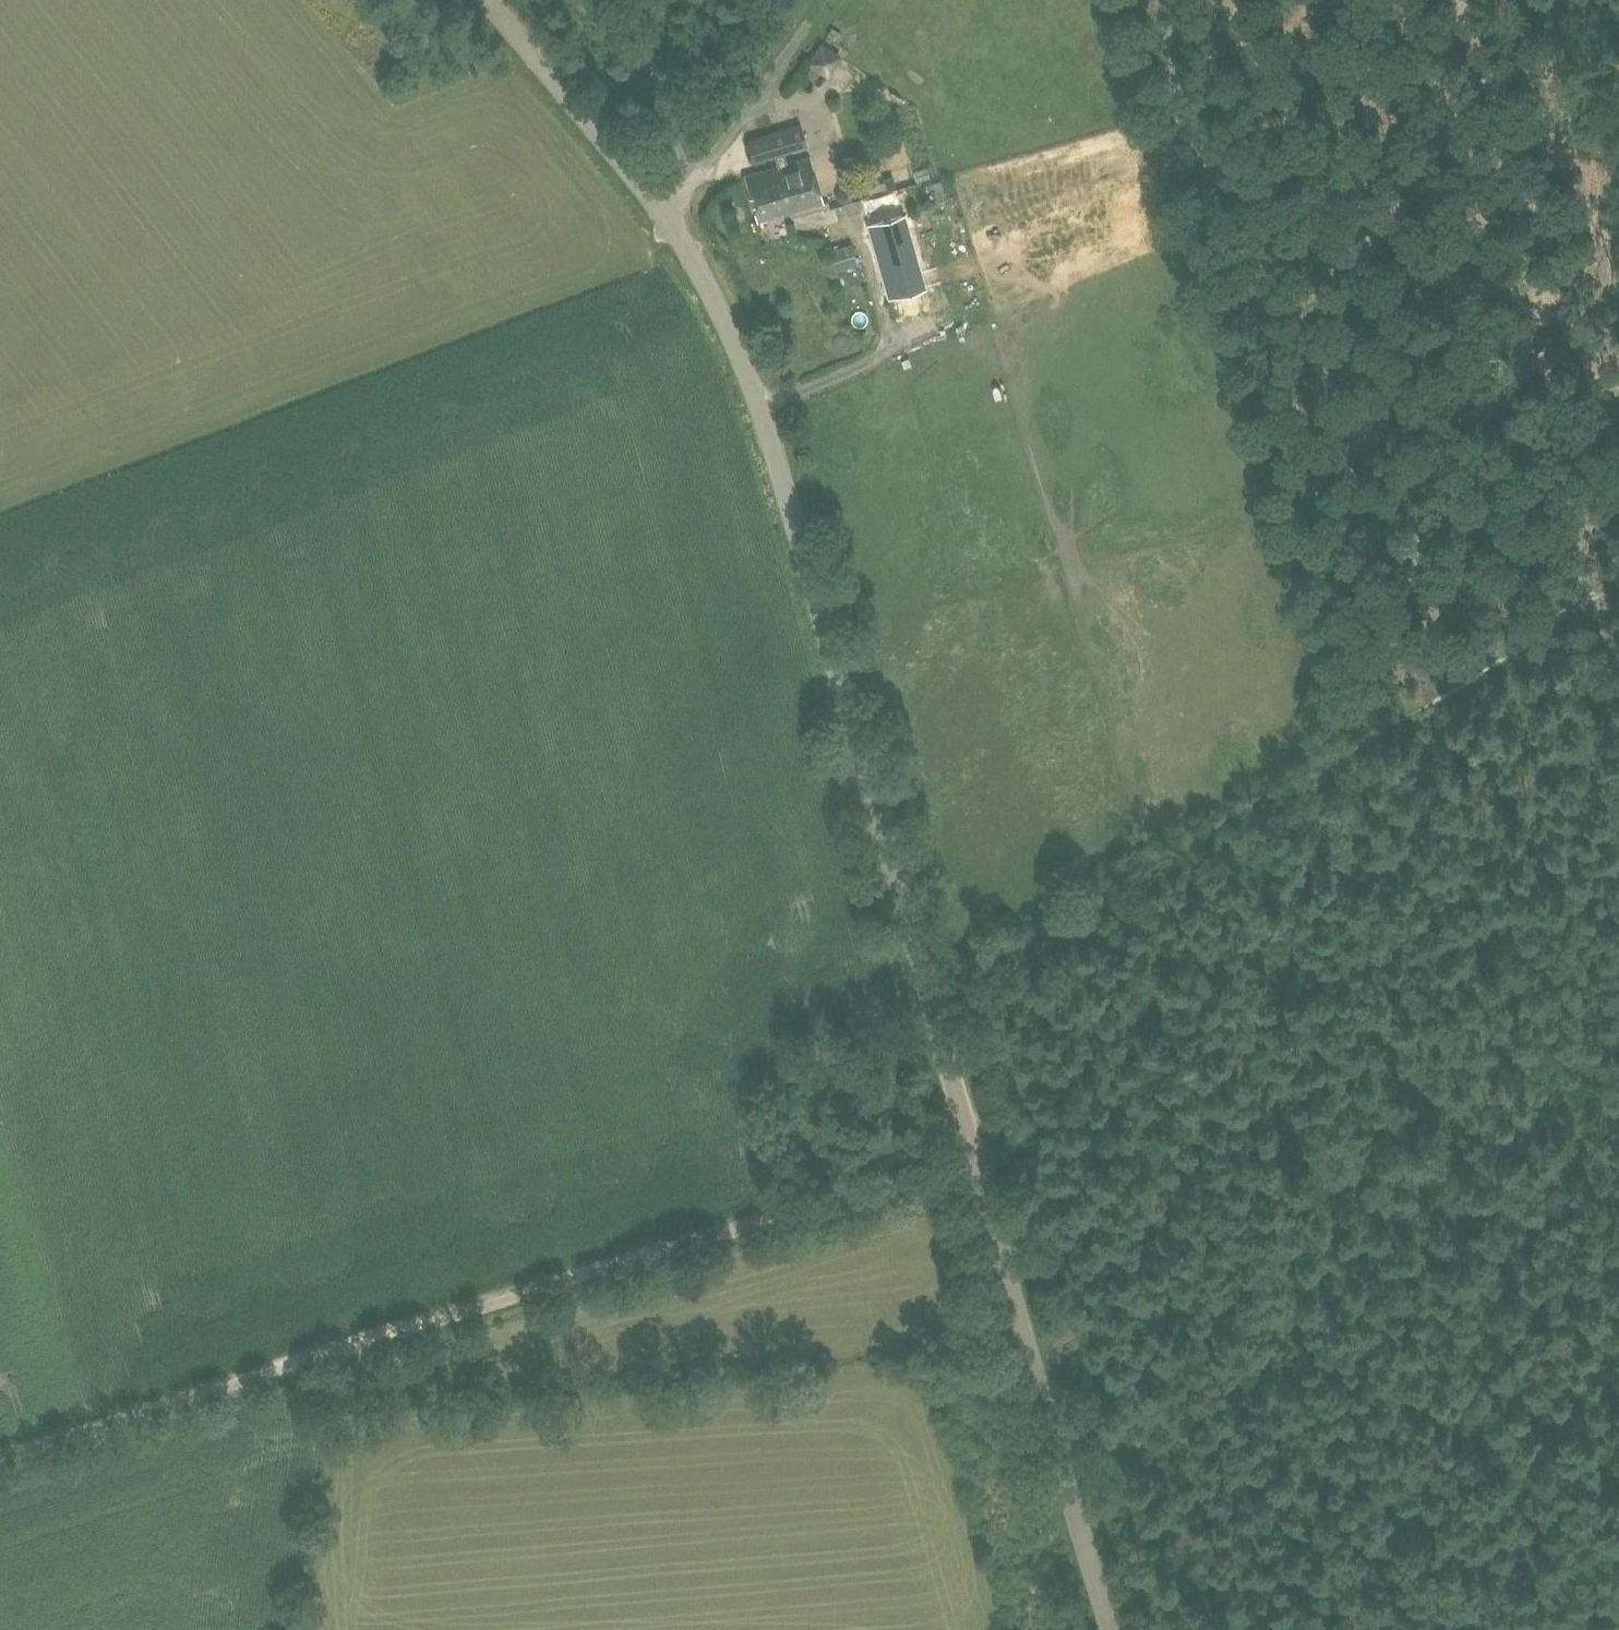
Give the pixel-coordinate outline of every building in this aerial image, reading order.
[(811,63),(828,74),(840,56),(822,45),(811,63)] [(808,147),(803,125),(749,140),(754,161),(808,147)] [(811,156),(745,175),(758,221),(824,202),(811,156)] [(918,262),(896,189),(861,199),(882,272),(918,262)] [(842,273),(863,269),(861,252),(840,255),(842,273)]
